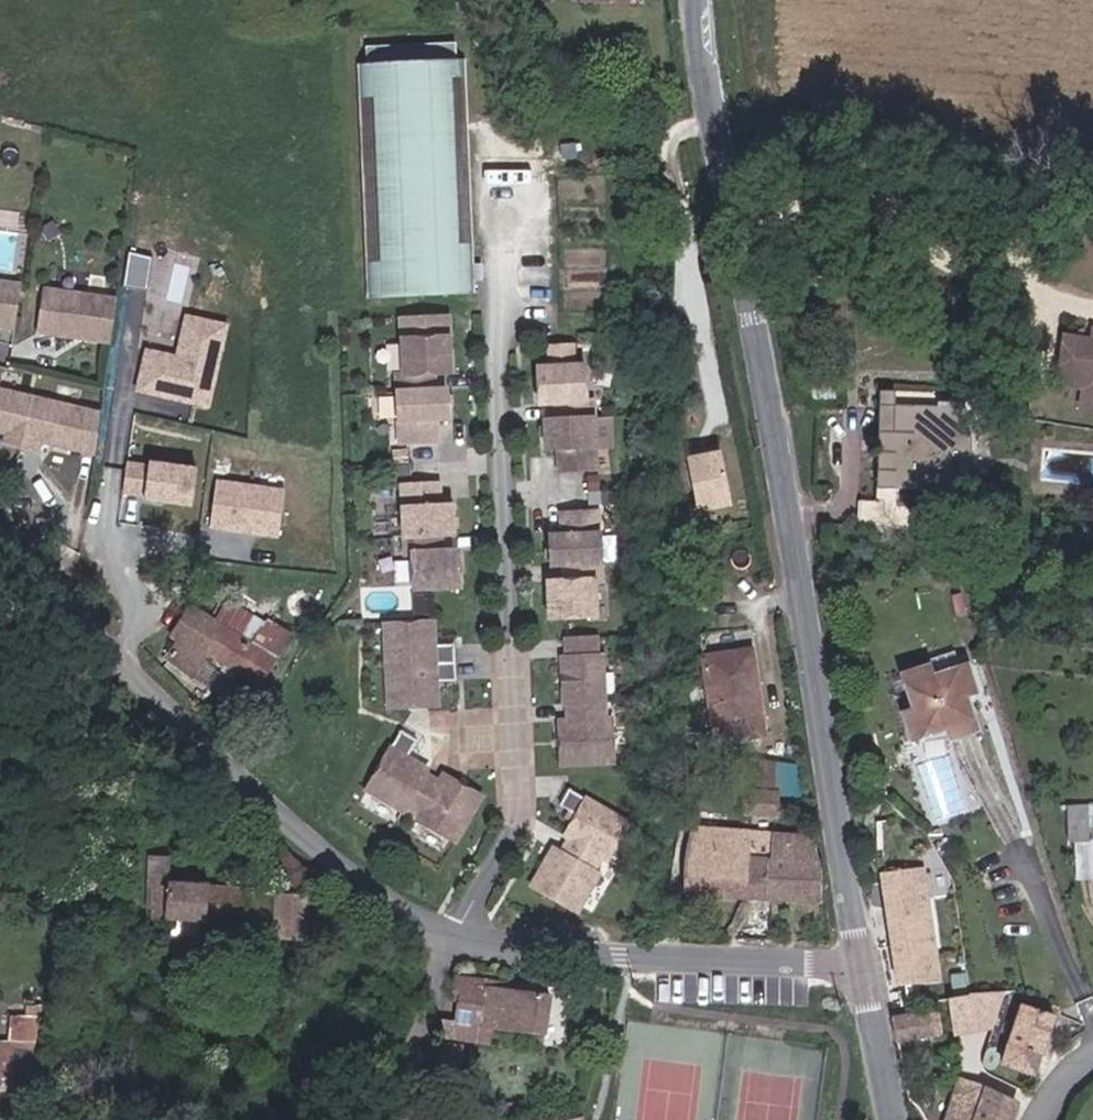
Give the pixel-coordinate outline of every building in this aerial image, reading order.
[(481,261),(475,56),(467,57),(466,39),(376,42),(377,59),(368,59),(374,293),(481,290),(482,277),(477,278),(477,261),(481,261)] [(19,281),(0,279),(0,325),(13,327),(19,281)] [(111,339),(116,295),(43,285),(38,330),(111,339)] [(402,368),(402,388),(438,388),(438,370),(454,371),(452,311),(408,312),(410,368),(402,368)] [(210,409),(230,324),(182,313),(173,352),(147,346),(136,392),(210,409)] [(1058,347),(1052,384),(1080,389),(1078,397),(1092,399),(1092,338),(1088,337),(1086,352),(1058,347)] [(576,366),(576,343),(564,343),(554,342),(555,366),(576,366)] [(590,399),(590,366),(576,366),(555,366),(544,366),(544,403),(560,402),(559,418),(599,418),(598,399),(590,399)] [(21,450),(34,395),(0,386),(0,434),(6,435),(3,446),(21,450)] [(452,416),(450,388),(438,388),(402,388),(404,437),(440,439),(440,416),(452,416)] [(103,411),(34,395),(21,450),(40,454),(43,443),(93,455),(103,411)] [(890,442),(898,442),(900,412),(900,395),(880,395),(876,507),(942,511),(942,495),(888,492),(890,442)] [(1078,397),(1076,413),(1092,416),(1092,399),(1078,397)] [(943,413),(900,412),(898,442),(890,442),(888,492),(942,495),(972,497),(972,476),(953,476),(954,459),(974,459),(974,437),(961,437),(962,406),(944,405),(943,413)] [(600,471),(599,418),(559,418),(550,418),(552,449),(562,448),(563,472),(589,472),(600,471)] [(733,503),(724,444),(690,450),(699,508),(733,503)] [(197,467),(127,458),(122,494),(192,504),(197,467)] [(285,488),(215,478),(209,527),(279,536),(285,488)] [(454,533),(454,502),(442,503),(442,481),(415,481),(405,481),(405,533),(443,533),(454,533)] [(602,563),(601,513),(566,513),(566,536),(554,536),(554,564),(566,564),(602,563)] [(460,585),(459,549),(443,550),(443,533),(405,533),(405,553),(414,553),(414,585),(460,585)] [(595,617),(595,582),(603,582),(602,563),(566,564),(566,583),(552,583),(554,618),(595,617)] [(234,607),(218,627),(251,647),(265,626),(234,607)] [(206,648),(255,680),(284,637),(265,626),(251,647),(218,627),(189,608),(171,635),(178,640),(165,659),(188,674),(206,648)] [(455,680),(456,643),(436,643),(435,620),(385,622),(388,706),(436,707),(437,679),(455,680)] [(604,723),(603,657),(597,657),(597,638),(568,639),(568,657),(562,657),(563,705),(568,705),(568,722),(560,722),(560,766),(612,766),(612,723),(604,723)] [(715,742),(764,732),(747,647),(699,656),(715,742)] [(968,667),(933,678),(929,664),(904,672),(914,706),(901,713),(910,743),(944,733),(948,742),(977,734),(966,698),(977,694),(968,667)] [(451,840),(479,796),(441,774),(435,784),(420,774),(425,767),(404,753),(413,739),(397,730),(362,788),(399,810),(402,804),(416,813),(414,819),(451,840)] [(800,749),(742,748),(742,756),(803,763),(800,749)] [(803,763),(742,756),(741,767),(778,769),(804,770),(803,763)] [(774,819),(778,769),(741,767),(738,816),(774,819)] [(605,862),(627,827),(569,793),(559,808),(576,817),(564,839),(568,841),(558,856),(552,852),(529,889),(574,914),(597,878),(591,872),(601,860),(605,862)] [(13,814),(0,811),(0,849),(13,814)] [(693,828),(682,857),(678,895),(817,904),(817,867),(811,866),(807,836),(693,828)] [(878,876),(926,874),(923,843),(880,840),(878,876)] [(309,938),(314,884),(278,853),(276,867),(251,865),(251,856),(215,854),(213,883),(167,880),(168,886),(153,886),(152,915),(271,921),(271,936),(309,938)] [(896,988),(940,983),(926,874),(878,876),(896,988)] [(469,999),(463,1023),(486,1026),(552,1035),(555,995),(461,981),(458,996),(469,999)] [(11,1009),(11,1034),(12,1040),(32,1041),(32,1008),(11,1009)] [(1002,1067),(1031,1078),(1035,1071),(1050,1018),(1020,1008),(1002,1067)] [(959,1012),(891,1022),(894,1041),(962,1031),(959,1012)] [(486,1026),(463,1023),(459,1040),(469,1041),(484,1041),(486,1026)] [(12,1062),(12,1040),(11,1034),(0,1034),(0,1061),(12,1062)] [(451,1041),(447,1075),(464,1077),(469,1041),(459,1040),(451,1041)] [(11,1086),(12,1062),(0,1061),(0,1086),(11,1086)] [(1015,1108),(963,1085),(949,1119),(1010,1119),(1015,1108)]
